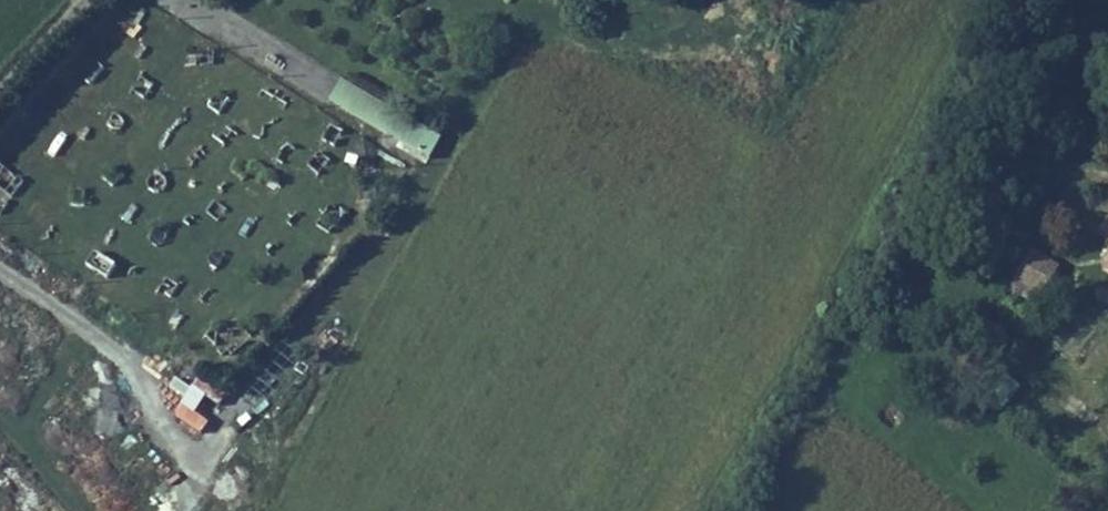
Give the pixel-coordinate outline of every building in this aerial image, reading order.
[(428,159),(442,135),(342,77),(328,101),(428,159)] [(1074,305),(1092,283),(1064,261),(1047,285),(1074,305)] [(1015,280),(1007,293),(1032,307),(1040,294),(1015,280)] [(207,406),(216,409),(221,392),(188,382),(176,423),(199,430),(207,406)]
